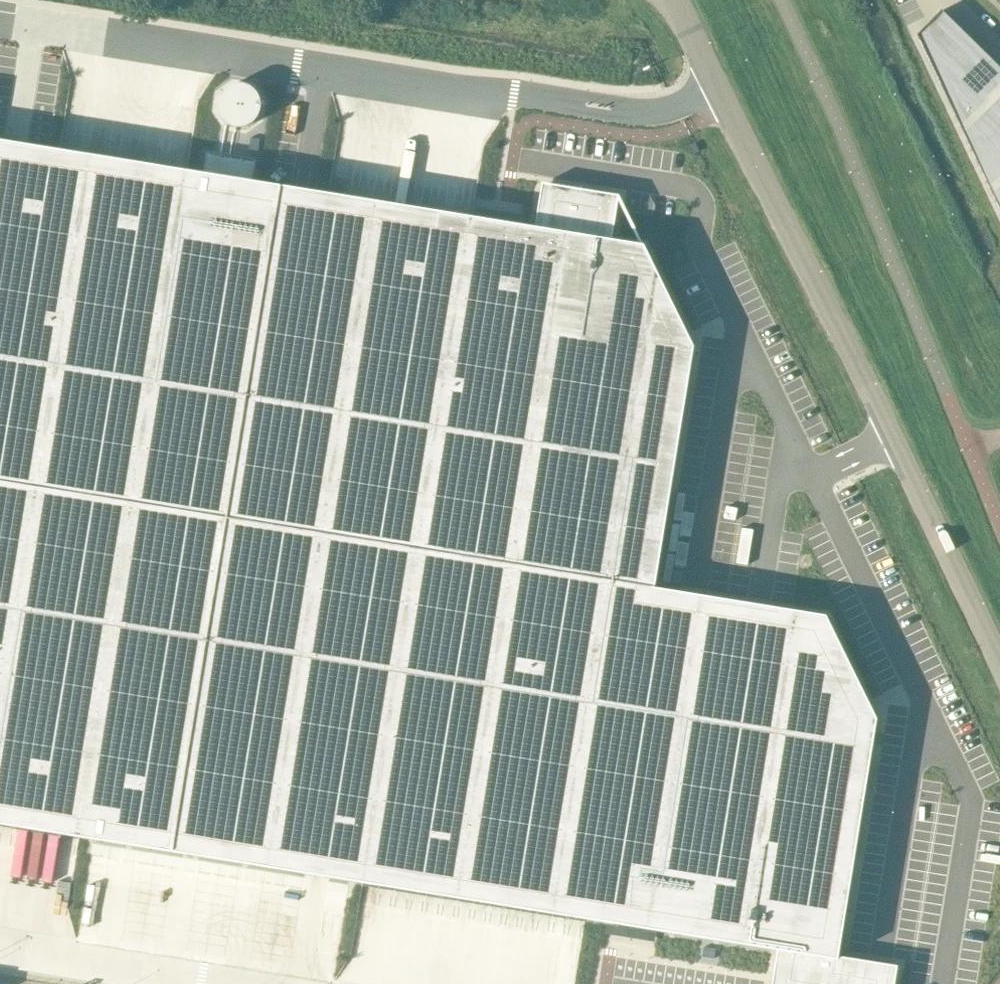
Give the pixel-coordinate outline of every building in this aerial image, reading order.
[(917,36),(999,210),(999,69),(942,11),(917,36)] [(779,951),(774,983),(892,983),(895,967),(838,958),(877,720),(826,616),(655,588),(694,348),(644,246),(610,240),(617,197),(544,186),(537,228),(253,182),(257,159),(206,151),(202,174),(0,141),(0,824),(779,951)] [(695,143),(690,145),(694,154),(699,151),(695,143)]
